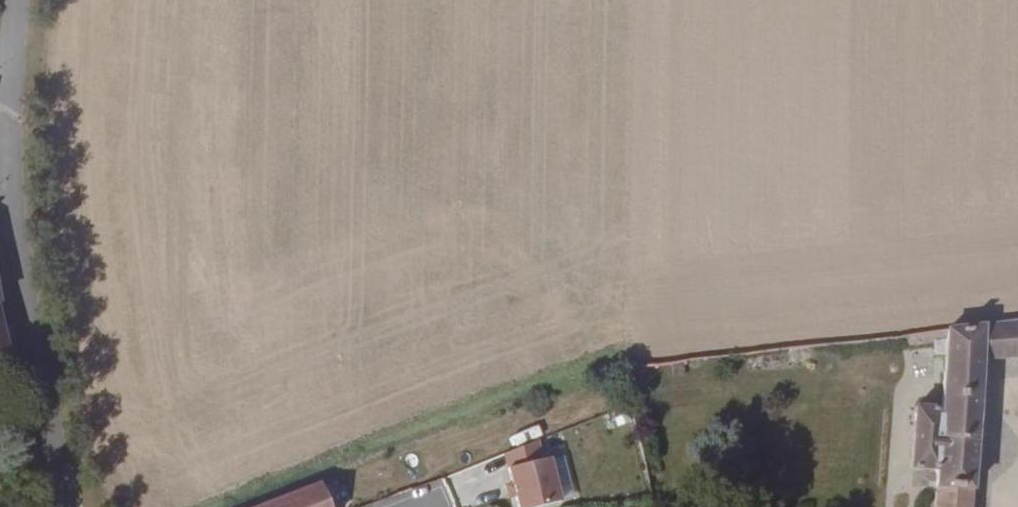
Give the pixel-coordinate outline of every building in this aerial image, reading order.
[(944,328),(935,328),(907,333),(906,343),(934,340),(933,346),(938,352),(947,352),(943,404),(917,403),(912,468),(938,471),(935,506),(971,506),(983,360),(1017,356),(1017,320),(944,328)] [(539,439),(506,452),(519,506),(534,506),(561,500),(550,457),(544,459),(539,439)] [(321,480),(255,506),(330,506),(321,480)]
